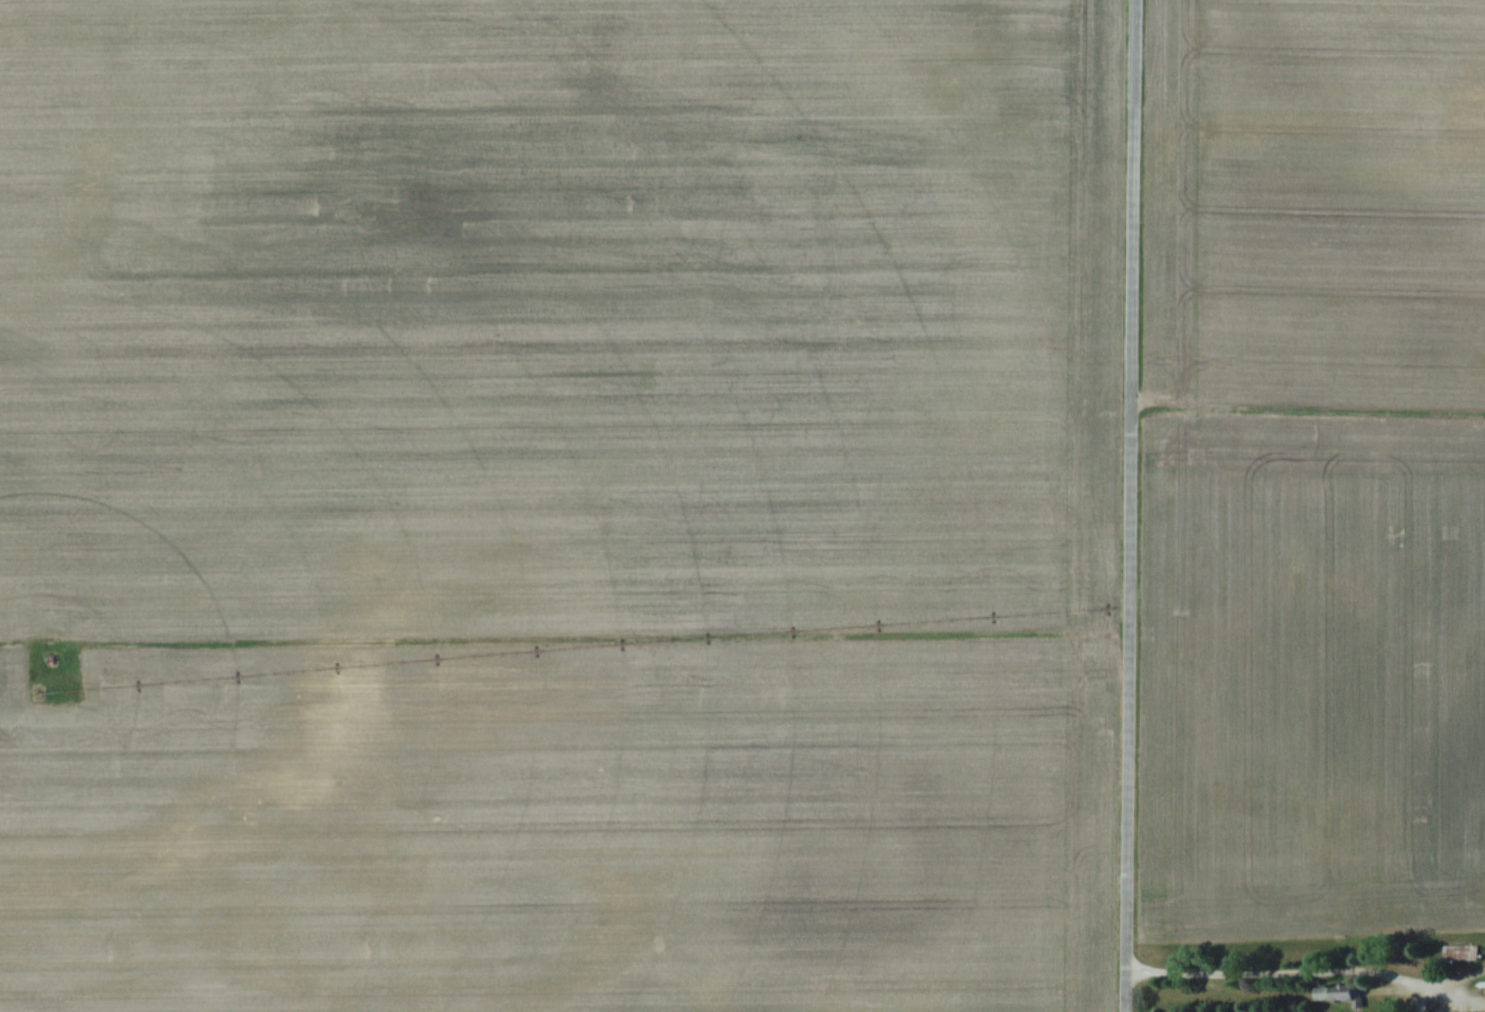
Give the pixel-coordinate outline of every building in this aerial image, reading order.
[(1444,945),(1444,960),(1479,960),(1479,945),(1444,945)] [(1353,1000),(1353,1007),(1362,1007),(1361,983),(1316,984),(1316,1000),(1353,1000)]
